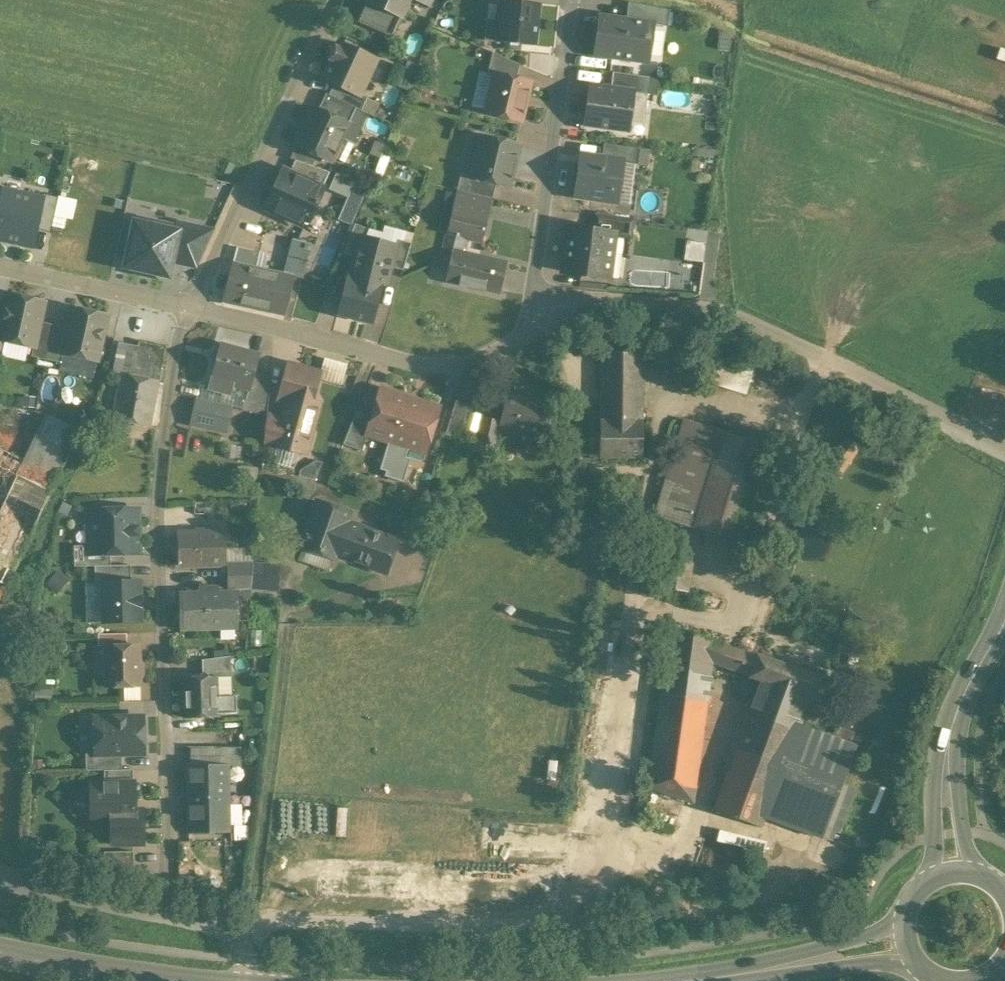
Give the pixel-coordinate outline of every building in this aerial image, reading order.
[(368,0),(405,15),(411,0),(368,0)] [(539,42),(543,1),(530,0),(504,0),(501,38),(539,42)] [(604,17),(598,54),(651,62),(656,25),(604,17)] [(339,42),(324,79),(365,95),(380,58),(339,42)] [(494,71),(486,114),(528,123),(536,80),(494,71)] [(595,84),(589,124),(629,130),(635,90),(595,84)] [(316,105),(297,144),(333,162),(352,123),(316,105)] [(483,134),(472,177),(512,187),(522,143),(483,134)] [(583,157),(577,196),(619,203),(626,164),(583,157)] [(284,170),(267,206),(307,225),(324,189),(284,170)] [(350,195),(356,179),(335,171),(329,188),(350,195)] [(463,178),(459,194),(491,201),(494,186),(463,178)] [(5,189),(0,215),(0,241),(34,248),(38,228),(45,198),(5,189)] [(459,194),(450,234),(481,242),(491,201),(459,194)] [(38,228),(50,231),(57,200),(45,198),(38,228)] [(136,222),(126,267),(169,276),(179,232),(136,222)] [(569,225),(563,272),(610,278),(617,231),(569,225)] [(396,245),(362,236),(357,256),(355,270),(353,275),(384,283),(386,284),(396,245)] [(687,239),(686,258),(705,260),(707,241),(687,239)] [(508,261),(454,249),(446,285),(500,296),(508,261)] [(237,260),(227,302),(284,315),(293,273),(237,260)] [(384,283),(353,275),(355,270),(349,268),(338,313),(374,323),(384,283)] [(45,301),(9,294),(1,340),(37,346),(45,301)] [(108,316),(72,308),(62,353),(98,361),(108,316)] [(259,351),(225,342),(215,384),(249,393),(259,351)] [(642,421),(644,356),(604,355),(602,420),(642,421)] [(746,395),(755,368),(715,356),(707,384),(746,395)] [(322,372),(290,362),(277,407),(310,417),(322,372)] [(160,380),(122,373),(113,421),(151,428),(160,380)] [(980,383),(973,410),(1003,418),(1004,410),(1004,390),(980,383)] [(444,405),(382,386),(368,434),(430,453),(444,405)] [(554,405),(510,393),(498,434),(542,447),(554,405)] [(232,408),(196,400),(190,425),(226,433),(232,408)] [(25,460),(17,476),(52,492),(81,431),(47,414),(24,460),(25,460)] [(641,460),(642,421),(602,420),(601,459),(641,460)] [(770,446),(686,421),(656,516),(741,542),(770,446)] [(845,437),(827,463),(844,474),(861,448),(845,437)] [(17,476),(25,460),(24,460),(0,448),(0,467),(17,476)] [(308,457),(303,475),(317,478),(322,461),(308,457)] [(0,467),(0,517),(17,476),(0,467)] [(0,517),(0,565),(13,571),(52,492),(17,476),(0,517)] [(333,559),(335,559),(336,556),(357,563),(364,542),(369,544),(373,532),(348,522),(351,513),(318,501),(307,532),(304,531),(300,542),(303,543),(301,547),(303,548),(333,559)] [(88,557),(143,556),(142,508),(87,509),(88,557)] [(181,531),(181,569),(224,568),(224,531),(181,531)] [(357,563),(386,573),(398,540),(373,532),(369,544),(364,542),(357,563)] [(328,572),(333,559),(303,548),(298,562),(328,572)] [(229,586),(278,588),(279,561),(247,560),(247,550),(231,549),(229,586)] [(688,591),(694,555),(667,550),(658,586),(688,591)] [(0,565),(0,582),(7,585),(13,571),(0,565)] [(105,623),(144,623),(144,581),(104,582),(105,623)] [(183,591),(184,630),(237,629),(236,591),(183,591)] [(705,721),(713,663),(716,642),(671,626),(659,714),(705,721)] [(752,677),(758,657),(730,647),(716,642),(713,663),(727,668),(752,677)] [(108,687),(142,686),(140,646),(106,646),(108,687)] [(752,677),(762,680),(811,697),(817,699),(824,679),(758,657),(752,677)] [(231,692),(230,675),(218,675),(219,693),(231,692)] [(186,678),(186,718),(218,718),(218,677),(186,678)] [(811,697),(762,680),(751,709),(800,727),(801,725),(811,697)] [(800,727),(751,709),(714,810),(763,828),(767,818),(800,727)] [(705,721),(659,714),(648,787),(694,803),(705,721)] [(96,718),(95,755),(144,753),(143,717),(96,718)] [(800,727),(767,818),(823,839),(857,746),(801,725),(800,727)] [(189,767),(191,832),(229,832),(228,766),(189,767)] [(90,784),(92,823),(111,822),(113,845),(145,844),(143,810),(136,811),(135,782),(90,784)]
